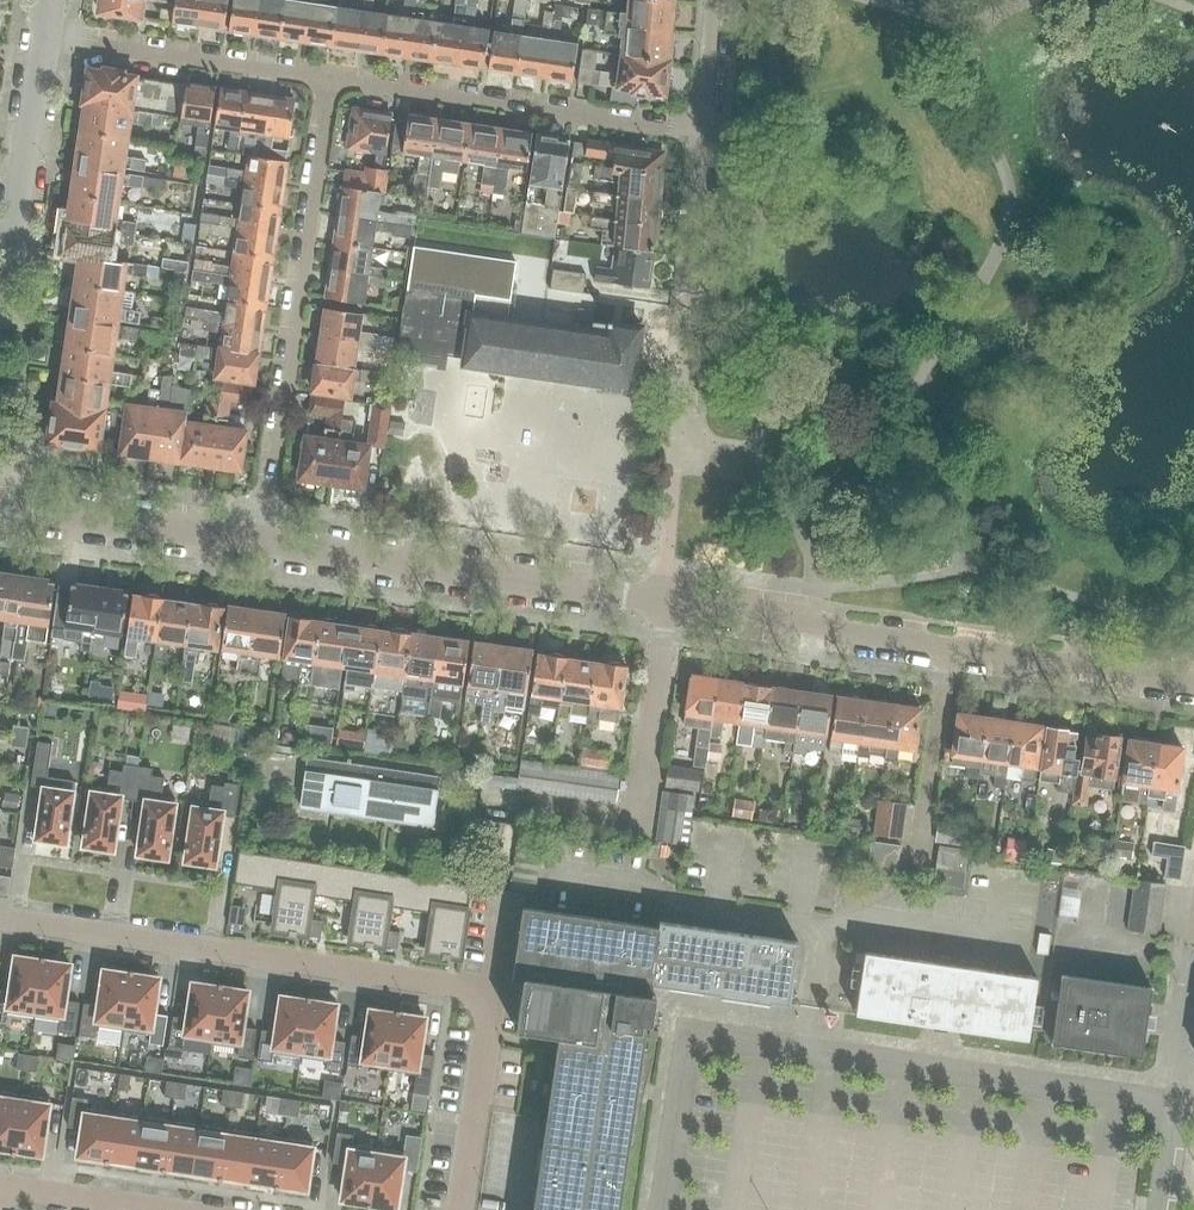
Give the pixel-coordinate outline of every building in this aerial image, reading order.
[(144,6),(145,1),(155,2),(155,1),(174,4),(175,0),(101,0),(99,11),(104,12),(107,15),(135,19),(138,17),(142,18),(144,6)] [(174,4),(173,10),(172,22),(175,22),(177,25),(185,26),(188,24),(198,26),(202,0),(175,0),(174,4)] [(226,18),(228,0),(202,0),(198,26),(208,27),(210,30),(218,31),(221,29),(224,29),(226,18)] [(229,30),(233,31),(235,33),(242,34),(245,32),(255,34),(260,0),(233,0),(230,18),(229,30)] [(255,34),(264,35),(266,38),(274,39),(277,37),(280,38),(285,0),(260,0),(255,34)] [(280,38),(284,38),(286,41),(293,42),(296,40),(305,41),(312,0),(300,0),(300,1),(293,0),(285,0),(280,38)] [(305,41),(315,43),(317,46),(325,47),(327,45),(331,45),(337,6),(322,4),(323,0),(312,0),(305,41)] [(331,45),(334,46),(336,48),(344,49),(347,47),(356,49),(363,0),(352,0),(350,8),(337,6),(331,45)] [(356,49),(366,50),(368,53),(375,54),(378,52),(382,53),(387,14),(372,11),(373,0),(363,0),(356,49)] [(382,53),(385,53),(387,56),(395,57),(397,55),(407,56),(415,0),(403,0),(401,16),(387,14),(382,53)] [(407,56),(416,58),(418,60),(426,62),(429,60),(432,60),(438,21),(423,19),(426,0),(415,0),(407,56)] [(488,68),(492,69),(494,71),(495,72),(501,73),(504,71),(517,73),(522,34),(521,34),(523,19),(524,19),(527,0),(528,0),(518,0),(514,18),(513,17),(510,32),(500,31),(494,30),(492,42),(490,57),(488,68)] [(659,0),(626,0),(625,13),(608,11),(607,23),(674,32),(674,30),(670,30),(671,23),(672,23),(675,23),(676,3),(659,0)] [(438,21),(432,60),(436,61),(438,63),(445,64),(448,62),(458,64),(466,6),(455,4),(452,24),(438,21)] [(553,12),(553,16),(562,17),(570,18),(572,6),(570,6),(555,4),(553,12)] [(466,6),(458,64),(467,65),(469,68),(477,69),(480,67),(484,68),(485,56),(488,56),(490,57),(492,42),(490,42),(487,42),(489,29),(473,27),(476,7),(475,7),(466,6)] [(606,26),(607,23),(608,11),(588,9),(586,23),(606,26)] [(522,34),(517,73),(520,73),(522,76),(529,77),(532,75),(544,77),(553,16),(553,12),(544,11),(540,37),(522,34)] [(553,16),(544,77),(546,77),(556,78),(555,81),(568,83),(568,80),(570,81),(572,81),(574,69),(577,42),(570,41),(558,40),(562,17),(553,16)] [(619,51),(618,54),(671,62),(673,41),(671,41),(669,41),(670,34),(674,34),(674,32),(607,23),(606,26),(605,33),(623,35),(622,52),(619,51)] [(582,49),(576,83),(591,85),(591,84),(630,90),(630,93),(652,96),(652,95),(667,97),(672,62),(671,62),(618,54),(616,74),(599,72),(599,73),(593,72),(596,51),(582,49)] [(104,72),(88,69),(86,87),(85,87),(84,93),(85,93),(84,101),(82,101),(84,102),(83,103),(82,103),(82,106),(84,106),(84,103),(86,103),(152,114),(153,113),(162,115),(180,118),(184,96),(186,85),(122,75),(123,72),(104,69),(104,72)] [(214,101),(215,89),(203,87),(201,84),(193,83),(190,85),(186,84),(186,85),(184,96),(180,118),(180,123),(197,126),(194,146),(195,146),(193,156),(205,158),(206,147),(214,101)] [(220,90),(214,128),(230,130),(227,147),(237,149),(239,132),(240,132),(246,93),(236,92),(234,89),(228,88),(225,90),(220,90)] [(251,156),(261,158),(270,97),(261,96),(259,93),(252,92),(249,94),(246,93),(240,132),(255,134),(253,146),(251,156)] [(278,137),(289,139),(290,139),(290,137),(293,135),(293,130),(291,128),(295,101),(291,100),(289,98),(282,97),(279,99),(270,97),(261,158),(286,161),(287,151),(271,149),(273,137),(278,137)] [(79,131),(129,139),(131,122),(151,125),(152,114),(86,103),(84,114),(82,113),(79,131)] [(346,169),(343,186),(355,188),(381,192),(385,192),(389,170),(384,169),(390,127),(391,119),(392,115),(355,109),(349,150),(376,154),(374,168),(366,167),(365,172),(346,169)] [(152,114),(151,125),(160,127),(162,115),(153,113),(152,114)] [(394,131),(391,154),(402,156),(402,154),(419,156),(416,174),(414,174),(411,196),(426,198),(426,197),(428,185),(429,177),(438,118),(437,122),(426,120),(427,117),(410,114),(410,118),(408,117),(407,121),(396,120),(394,131)] [(429,177),(428,185),(439,187),(442,171),(458,173),(459,162),(462,163),(464,163),(470,127),(468,126),(466,126),(466,123),(450,120),(449,123),(438,122),(439,119),(438,118),(429,177)] [(470,127),(464,163),(466,163),(483,166),(481,184),(480,191),(493,193),(502,128),(501,131),(490,130),(491,126),(474,124),(474,127),(472,127),(470,127)] [(502,128),(493,193),(503,195),(504,187),(506,188),(509,170),(526,173),(530,148),(532,136),(530,135),(530,132),(514,130),(513,133),(502,131),(503,128),(502,128)] [(89,163),(144,171),(146,159),(126,156),(129,139),(79,131),(77,149),(79,149),(78,159),(75,159),(75,160),(78,160),(77,161),(89,163)] [(558,139),(536,136),(523,221),(521,233),(555,238),(570,138),(567,138),(567,140),(561,139),(561,137),(558,137),(558,139)] [(607,165),(607,167),(657,176),(659,176),(662,149),(659,148),(658,152),(651,151),(651,153),(574,142),(573,154),(613,160),(612,166),(607,165)] [(244,144),(243,155),(247,155),(251,156),(253,146),(244,144)] [(261,158),(251,156),(247,155),(245,170),(227,167),(225,178),(283,186),(284,177),(287,175),(288,168),(286,165),(286,161),(261,158)] [(583,164),(571,162),(569,179),(581,181),(583,164)] [(73,177),(70,195),(120,202),(122,185),(141,188),(142,187),(143,177),(143,176),(124,173),(124,171),(77,163),(77,166),(77,167),(76,167),(75,177),(73,177)] [(208,164),(207,175),(225,178),(227,167),(209,164),(208,164)] [(195,181),(195,166),(175,165),(175,181),(195,181)] [(607,167),(595,166),(593,173),(593,178),(619,181),(617,194),(617,195),(655,201),(657,201),(658,194),(661,194),(662,184),(659,181),(656,181),(657,176),(607,167)] [(207,175),(205,183),(206,183),(224,186),(225,178),(207,175)] [(143,177),(142,187),(162,190),(163,180),(143,177)] [(242,189),(240,204),(279,210),(279,207),(282,204),(283,198),(281,195),(283,186),(225,178),(224,186),(242,189)] [(340,193),(339,199),(341,202),(339,215),(411,225),(413,213),(396,211),(395,214),(378,211),(381,192),(355,188),(343,186),(343,191),(340,193)] [(579,190),(568,188),(566,199),(577,201),(579,190)] [(617,206),(615,219),(615,221),(653,226),(655,226),(656,219),(658,220),(659,209),(657,206),(654,206),(655,201),(617,195),(617,194),(593,190),(591,202),(617,206)] [(120,202),(70,195),(67,213),(70,213),(68,222),(135,232),(136,223),(117,220),(120,202)] [(434,202),(422,200),(420,217),(432,219),(434,202)] [(237,218),(220,216),(218,226),(275,234),(277,225),(279,223),(280,216),(278,214),(279,210),(240,204),(237,218)] [(569,225),(571,213),(564,212),(563,212),(559,211),(557,223),(569,225)] [(201,213),(199,223),(200,223),(218,226),(220,216),(201,213)] [(334,229),(333,235),(336,238),(335,242),(372,248),(372,247),(375,230),(394,232),(393,235),(409,238),(411,225),(339,215),(337,227),(334,229)] [(654,245),(656,245),(657,235),(655,232),(652,231),(653,226),(615,221),(615,219),(592,215),(592,216),(591,223),(590,228),(602,230),(600,244),(614,246),(653,251),(654,245)] [(515,219),(513,231),(521,233),(523,221),(515,219)] [(62,226),(59,252),(71,254),(73,255),(75,255),(75,256),(110,260),(110,259),(113,244),(113,243),(123,244),(133,246),(133,244),(135,232),(68,222),(68,223),(66,223),(65,223),(65,224),(65,226),(62,226)] [(181,242),(192,243),(194,243),(196,225),(194,225),(183,223),(181,242)] [(275,252),(276,246),(274,243),(275,234),(218,226),(200,223),(198,233),(234,239),(232,252),(272,258),(272,255),(275,252)] [(331,248),(331,254),(333,257),(331,270),(388,279),(389,269),(369,266),(372,248),(335,242),(335,246),(331,248)] [(648,288),(653,251),(614,246),(611,268),(596,266),(594,280),(648,288)] [(272,258),(232,252),(230,266),(212,263),(211,272),(211,273),(268,282),(270,273),(272,271),(273,264),(271,261),(272,258)] [(77,265),(74,284),(124,291),(124,290),(127,273),(145,276),(147,264),(110,259),(110,260),(75,256),(73,265),(77,265)] [(188,262),(164,258),(162,267),(183,270),(187,271),(188,262)] [(147,264),(145,276),(158,278),(160,266),(147,264)] [(583,293),(586,273),(552,268),(550,287),(583,293)] [(389,269),(388,279),(402,281),(404,271),(389,269)] [(191,281),(227,287),(225,300),(265,306),(265,302),(268,300),(269,294),(267,291),(268,282),(211,273),(211,272),(193,270),(191,281)] [(326,284),(325,291),(327,294),(327,298),(338,300),(364,303),(367,284),(386,287),(388,279),(331,270),(329,282),(326,284)] [(606,321),(604,330),(578,326),(505,315),(506,313),(486,310),(486,312),(473,310),(476,287),(409,277),(396,361),(446,368),(448,354),(456,355),(464,356),(463,364),(601,384),(600,388),(618,390),(618,387),(625,388),(632,389),(643,319),(642,319),(641,323),(641,326),(606,321)] [(74,284),(71,301),(74,302),(72,312),(72,313),(72,316),(119,322),(120,320),(139,323),(140,311),(131,309),(134,291),(124,290),(124,291),(74,284)] [(185,317),(185,318),(191,319),(204,321),(261,330),(262,321),(265,319),(266,312),(264,310),(265,306),(225,300),(223,312),(199,308),(187,306),(185,317)] [(318,334),(318,335),(378,343),(379,334),(361,331),(364,314),(337,310),(325,308),(325,312),(321,311),(320,323),(323,323),(321,335),(318,334)] [(67,329),(65,347),(115,354),(117,337),(136,340),(138,328),(119,325),(119,322),(72,316),(71,318),(71,319),(71,320),(70,329),(67,329)] [(175,328),(176,319),(154,316),(153,325),(175,328)] [(191,319),(190,327),(202,329),(204,321),(191,319)] [(204,321),(202,329),(220,331),(217,348),(246,352),(257,354),(258,351),(260,348),(261,342),(260,339),(261,330),(204,321)] [(379,334),(378,343),(393,345),(394,337),(379,334)] [(316,347),(315,358),(318,359),(317,363),(329,364),(356,368),(356,367),(358,350),(376,353),(378,343),(318,335),(321,336),(320,347),(316,347)] [(195,359),(197,345),(183,342),(180,357),(195,359)] [(197,345),(196,356),(216,359),(214,376),(242,381),(254,382),(253,381),(254,381),(254,378),(256,376),(258,368),(256,365),(257,354),(246,352),(217,348),(197,345)] [(65,347),(62,365),(64,365),(63,375),(63,376),(111,383),(111,384),(136,388),(143,380),(144,376),(112,372),(115,354),(65,347)] [(312,389),(312,391),(352,396),(355,380),(374,383),(376,370),(356,367),(356,368),(329,364),(317,363),(315,374),(313,376),(311,384),(313,387),(313,389),(312,389)] [(204,371),(195,370),(194,379),(203,380),(204,371)] [(161,389),(151,457),(161,459),(161,461),(180,463),(180,461),(181,452),(185,423),(187,410),(190,387),(173,384),(175,375),(163,374),(161,384),(161,389)] [(61,375),(58,393),(60,394),(59,404),(123,414),(124,402),(108,400),(111,384),(111,383),(63,376),(63,375),(61,375)] [(119,439),(117,452),(121,453),(121,455),(140,458),(140,455),(151,457),(161,389),(161,384),(149,382),(149,387),(146,404),(125,401),(124,402),(123,414),(121,426),(119,439)] [(219,403),(210,466),(223,467),(225,470),(233,471),(236,469),(240,470),(246,431),(227,428),(231,400),(250,403),(251,402),(248,402),(250,388),(253,388),(253,387),(241,385),(221,382),(218,403),(219,403)] [(306,437),(300,478),(304,479),(307,482),(315,483),(318,481),(332,483),(338,439),(341,418),(343,418),(346,400),(323,397),(312,395),(311,397),(314,397),(312,411),(309,410),(309,412),(328,415),(324,437),(313,435),(310,437),(306,437)] [(181,452),(180,461),(184,462),(186,464),(194,465),(197,464),(210,466),(219,403),(218,403),(207,401),(203,425),(185,423),(181,452)] [(49,422),(45,444),(79,449),(79,447),(98,449),(117,452),(119,439),(102,437),(105,423),(121,426),(123,414),(59,404),(54,403),(53,412),(51,423),(49,422)] [(372,404),(366,443),(369,443),(369,446),(383,448),(389,407),(372,404)] [(338,439),(332,483),(345,485),(348,488),(356,489),(359,487),(363,488),(369,446),(369,443),(366,443),(352,441),(355,420),(343,418),(341,418),(338,439)] [(388,432),(402,434),(404,422),(389,420),(388,432)] [(5,619),(0,653),(0,657),(12,658),(24,577),(10,575),(8,573),(0,572),(0,618),(5,619)] [(46,643),(53,594),(55,582),(50,581),(48,579),(40,578),(38,579),(24,577),(12,658),(24,660),(27,640),(46,643)] [(76,585),(72,585),(71,587),(60,585),(59,584),(58,589),(51,637),(64,639),(65,628),(83,630),(80,649),(91,650),(100,589),(88,587),(86,584),(78,583),(76,585)] [(122,636),(127,605),(128,593),(124,592),(122,590),(115,589),(112,591),(100,589),(91,650),(101,652),(104,634),(122,636)] [(133,596),(131,607),(124,655),(122,667),(132,668),(134,656),(137,657),(139,639),(156,642),(157,642),(164,600),(164,598),(160,597),(157,595),(150,594),(147,596),(143,595),(143,597),(133,596)] [(186,646),(192,604),(189,604),(186,602),(179,601),(176,602),(164,600),(157,642),(156,642),(153,659),(165,661),(168,643),(185,646),(186,646)] [(197,648),(216,651),(223,607),(219,606),(216,604),(209,603),(206,604),(202,604),(202,606),(192,604),(186,646),(185,646),(180,679),(192,681),(197,648)] [(232,608),(227,607),(220,650),(240,653),(236,674),(247,676),(257,612),(244,610),(242,607),(234,606),(232,608)] [(262,656),(279,659),(286,616),(281,615),(279,613),(272,612),(269,614),(257,612),(247,676),(259,677),(262,656)] [(284,659),(281,675),(299,678),(298,682),(300,683),(310,684),(313,664),(318,622),(310,621),(310,619),(307,618),(305,614),(297,613),(294,616),(290,616),(289,628),(284,659)] [(313,664),(310,684),(339,689),(342,668),(346,638),(348,627),(339,625),(339,624),(335,623),(333,619),(325,618),(322,621),(319,621),(318,622),(313,664)] [(346,638),(342,668),(346,669),(343,689),(354,691),(356,682),(373,685),(381,630),(381,629),(377,625),(369,624),(366,628),(362,627),(362,629),(353,627),(348,627),(346,638)] [(381,630),(373,685),(372,694),(383,696),(384,688),(402,691),(411,635),(411,634),(407,633),(405,629),(397,628),(394,631),(391,631),(390,633),(382,632),(382,630),(381,630)] [(401,697),(419,700),(429,702),(427,716),(429,716),(440,639),(427,637),(425,634),(417,633),(415,635),(411,635),(402,691),(401,697)] [(460,703),(467,655),(469,643),(465,642),(463,640),(455,638),(452,641),(440,639),(429,716),(439,718),(442,700),(460,703)] [(473,644),(472,655),(465,703),(482,706),(480,722),(491,724),(493,711),(494,711),(503,649),(494,647),(494,646),(491,646),(489,643),(480,642),(477,644),(473,644)] [(524,714),(531,664),(533,652),(529,651),(527,649),(518,648),(515,649),(512,649),(512,650),(503,649),(494,711),(504,712),(505,711),(524,714)] [(547,656),(537,655),(525,737),(536,739),(541,706),(558,709),(557,718),(558,718),(560,706),(567,659),(568,657),(564,656),(561,654),(554,653),(551,655),(547,654),(547,656)] [(560,706),(558,718),(569,720),(570,714),(586,716),(586,722),(595,663),(592,663),(590,660),(583,659),(580,661),(570,659),(567,659),(560,706)] [(8,675),(9,663),(0,661),(0,674),(8,675)] [(586,722),(598,724),(598,719),(618,721),(620,704),(622,701),(623,695),(622,692),(626,665),(622,665),(619,662),(612,661),(609,663),(605,663),(605,665),(595,663),(586,722)] [(696,676),(691,675),(684,724),(700,727),(697,745),(707,746),(709,736),(718,679),(706,677),(704,675),(698,674),(696,676)] [(730,681),(718,679),(709,736),(721,738),(723,721),(738,723),(744,683),(741,683),(739,680),(733,679),(730,681)] [(88,699),(111,703),(114,686),(90,682),(88,699)] [(738,723),(754,726),(751,743),(763,745),(764,738),(765,727),(772,688),(772,687),(745,682),(744,683),(738,723)] [(300,683),(298,700),(307,701),(310,684),(300,683)] [(765,727),(764,738),(785,741),(783,750),(792,751),(793,751),(803,692),(787,690),(785,687),(779,686),(776,688),(772,688),(765,727)] [(149,692),(147,705),(163,707),(164,694),(149,692)] [(803,692),(793,751),(802,753),(803,748),(821,751),(823,751),(824,751),(826,737),(831,708),(832,696),(828,696),(826,693),(820,692),(817,694),(803,692)] [(147,698),(119,694),(117,707),(145,711),(147,698)] [(830,739),(828,751),(842,753),(856,755),(857,756),(865,701),(862,700),(860,697),(853,696),(850,699),(837,697),(835,709),(831,739),(830,739)] [(865,701),(857,756),(869,757),(870,753),(884,756),(884,759),(892,705),(889,704),(887,701),(880,700),(878,703),(865,701)] [(892,705),(884,759),(897,761),(898,749),(914,751),(920,709),(919,709),(920,705),(905,703),(905,707),(892,705)] [(214,710),(213,720),(229,722),(230,712),(214,710)] [(959,714),(957,726),(951,763),(966,766),(966,770),(965,778),(978,780),(979,772),(980,761),(981,761),(987,718),(974,717),(973,713),(966,712),(963,715),(959,714)] [(990,719),(987,718),(981,761),(995,763),(993,775),(1006,777),(1008,765),(1014,722),(1002,721),(1000,717),(993,716),(990,719)] [(1017,723),(1014,722),(1008,765),(1022,767),(1020,779),(1034,781),(1040,738),(1042,727),(1033,725),(1034,722),(1017,720),(1017,723)] [(306,723),(304,737),(317,739),(319,725),(306,723)] [(29,727),(13,724),(11,734),(27,737),(29,727)] [(252,738),(254,727),(242,725),(239,749),(250,751),(252,738)] [(1047,727),(1039,780),(1057,783),(1056,790),(1072,792),(1071,803),(1072,803),(1077,770),(1079,758),(1073,757),(1077,734),(1067,732),(1068,730),(1064,730),(1062,726),(1053,725),(1050,728),(1047,727)] [(254,727),(252,738),(273,741),(275,730),(273,730),(254,727)] [(375,754),(377,738),(378,730),(368,728),(364,752),(375,754)] [(366,733),(339,729),(336,745),(364,749),(366,733)] [(1115,776),(1120,746),(1121,734),(1109,732),(1108,737),(1098,735),(1097,739),(1087,738),(1085,749),(1082,771),(1077,770),(1072,803),(1086,806),(1089,786),(1113,789),(1115,776)] [(27,737),(11,734),(10,745),(26,747),(27,737)] [(1117,789),(1121,790),(1120,801),(1138,803),(1138,801),(1147,802),(1148,796),(1152,766),(1155,767),(1159,744),(1146,742),(1143,739),(1137,738),(1134,740),(1129,740),(1124,771),(1120,770),(1117,789)] [(396,739),(394,749),(408,752),(410,741),(403,740),(396,739)] [(44,788),(36,839),(39,839),(41,842),(49,843),(52,841),(65,843),(67,833),(68,833),(69,829),(67,829),(74,781),(47,777),(52,744),(38,742),(31,786),(44,788)] [(720,745),(709,743),(707,758),(718,759),(720,745)] [(1152,766),(1148,796),(1163,798),(1161,809),(1174,811),(1178,781),(1180,781),(1183,762),(1181,762),(1183,748),(1159,744),(1155,767),(1152,766)] [(610,752),(582,748),(580,763),(608,767),(610,752)] [(239,749),(234,777),(246,778),(250,751),(239,749)] [(128,755),(126,764),(138,766),(139,757),(128,755)] [(307,757),(300,805),(433,824),(440,776),(307,757)] [(537,762),(521,760),(519,778),(517,789),(517,790),(533,792),(537,762)] [(537,762),(533,792),(550,794),(554,764),(537,762)] [(85,836),(84,846),(97,848),(99,851),(107,852),(110,850),(113,850),(120,798),(133,800),(138,766),(124,764),(123,772),(110,770),(107,789),(93,787),(86,832),(85,832),(84,836),(85,836)] [(554,764),(550,794),(566,797),(571,767),(554,764)] [(666,785),(666,786),(698,791),(701,770),(670,765),(666,785)] [(146,802),(138,854),(140,854),(143,857),(151,859),(154,856),(167,858),(168,848),(170,848),(170,844),(169,844),(176,799),(161,797),(164,778),(151,776),(153,768),(138,766),(133,800),(146,802)] [(571,767),(566,797),(583,799),(587,769),(571,767)] [(583,799),(599,801),(604,772),(587,769),(583,799)] [(620,776),(621,774),(604,772),(599,801),(617,804),(620,776)] [(484,773),(483,784),(517,789),(519,778),(484,773)] [(209,804),(194,802),(188,847),(186,847),(186,851),(187,851),(186,861),(199,863),(201,866),(209,867),(212,865),(214,865),(222,815),(235,817),(240,785),(225,782),(224,787),(212,785),(209,804)] [(665,791),(663,807),(691,811),(694,795),(665,791)] [(4,792),(1,808),(17,811),(20,794),(4,792)] [(754,801),(734,798),(731,816),(751,819),(754,801)] [(904,820),(906,803),(879,799),(876,816),(904,820)] [(691,811),(663,807),(661,824),(689,828),(691,814),(691,811)] [(802,827),(812,828),(814,809),(804,808),(802,827)] [(776,811),(762,809),(760,820),(774,822),(776,811)] [(876,816),(874,832),(901,836),(904,820),(876,816)] [(863,835),(865,820),(848,817),(846,833),(863,835)] [(942,819),(938,819),(935,840),(964,845),(967,823),(942,819)] [(689,828),(661,824),(658,841),(687,845),(689,828)] [(1015,860),(1024,861),(1027,839),(1018,838),(1015,860)] [(1134,842),(1115,840),(1113,856),(1132,859),(1134,842)] [(868,858),(898,862),(900,845),(871,841),(868,858)] [(1180,880),(1185,846),(1153,841),(1151,855),(1167,858),(1164,878),(1180,880)] [(864,846),(844,844),(840,868),(861,871),(864,846)] [(0,846),(0,856),(14,858),(15,848),(0,846)] [(1059,861),(1060,850),(1048,848),(1047,860),(1059,861)] [(279,890),(273,931),(289,933),(289,935),(296,936),(297,934),(304,935),(306,936),(306,935),(309,919),(312,895),(317,862),(238,851),(234,883),(279,890)] [(967,855),(939,851),(936,867),(964,872),(967,855)] [(14,858),(0,856),(0,866),(12,868),(14,858)] [(898,862),(868,858),(866,873),(896,878),(898,862)] [(356,901),(350,942),(366,944),(365,946),(373,947),(373,945),(381,946),(381,947),(383,947),(383,946),(386,930),(389,906),(394,874),(317,862),(312,895),(356,901)] [(934,884),(962,888),(964,872),(936,867),(934,884)] [(471,885),(394,874),(389,906),(433,913),(427,954),(442,956),(442,957),(450,959),(450,957),(458,958),(460,958),(471,885)] [(1135,879),(1132,896),(1163,901),(1165,884),(1135,879)] [(1063,896),(1059,920),(1077,922),(1080,898),(1063,896)] [(1163,901),(1132,896),(1130,912),(1161,917),(1163,901)] [(653,984),(719,994),(719,996),(772,1004),(772,1002),(790,1005),(799,942),(660,921),(659,927),(523,907),(512,978),(524,980),(516,1030),(559,1037),(547,1119),(533,1209),(620,1209),(647,1029),(642,1029),(643,1023),(653,1024),(657,997),(651,996),(653,984)] [(246,914),(230,912),(228,924),(244,926),(246,914)] [(1161,917),(1130,912),(1128,929),(1158,934),(1161,917)] [(321,937),(323,921),(309,919),(306,935),(321,937)] [(397,949),(400,932),(386,930),(383,946),(397,949)] [(1038,977),(865,952),(856,1014),(1028,1040),(1038,977)] [(863,965),(865,954),(857,953),(855,964),(863,965)] [(42,957),(41,960),(15,957),(10,992),(0,990),(0,1021),(6,1022),(7,1013),(34,1017),(43,957),(42,957)] [(45,961),(45,957),(43,957),(34,1017),(60,1021),(58,1032),(75,1035),(79,1002),(65,1000),(70,965),(45,961)] [(132,970),(130,970),(130,974),(104,970),(99,1005),(84,1003),(79,1035),(95,1038),(97,1026),(123,1030),(132,970)] [(133,974),(134,971),(132,970),(123,1030),(150,1034),(149,1043),(163,1046),(168,1016),(154,1013),(159,978),(133,974)] [(1052,1043),(1142,1056),(1152,988),(1062,975),(1052,1043)] [(221,984),(219,983),(218,987),(193,983),(187,1019),(173,1016),(169,1046),(183,1049),(185,1040),(212,1044),(221,984)] [(222,988),(222,984),(221,984),(212,1044),(239,1048),(238,1057),(252,1059),(256,1029),(242,1027),(248,991),(222,988)] [(309,997),(308,997),(307,1000),(281,996),(276,1032),(262,1030),(257,1060),(272,1062),(273,1053),(300,1057),(309,997)] [(311,1001),(311,997),(309,997),(300,1057),(328,1061),(326,1070),(341,1072),(345,1042),(331,1040),(336,1005),(311,1001)] [(390,1065),(398,1014),(398,1010),(396,1010),(396,1014),(370,1010),(366,1037),(352,1035),(347,1065),(362,1067),(363,1060),(389,1064),(390,1065)] [(398,1010),(398,1014),(390,1065),(389,1064),(388,1070),(416,1074),(414,1093),(428,1095),(434,1055),(420,1053),(425,1018),(399,1014),(400,1011),(398,1010)] [(165,1050),(164,1056),(182,1059),(183,1049),(169,1046),(165,1050)] [(29,1055),(18,1053),(16,1069),(26,1071),(29,1055)] [(39,1056),(29,1055),(26,1071),(37,1072),(39,1056)] [(120,1074),(118,1090),(128,1091),(131,1075),(120,1074)] [(174,1098),(177,1082),(167,1081),(164,1097),(174,1098)] [(177,1082),(174,1098),(185,1100),(187,1084),(177,1082)] [(231,1107),(234,1091),(223,1089),(221,1105),(231,1107)] [(0,1091),(0,1149),(12,1151),(12,1154),(14,1155),(23,1095),(0,1091)] [(231,1107),(241,1108),(244,1092),(234,1091),(231,1107)] [(23,1095),(14,1155),(15,1155),(16,1151),(42,1155),(50,1099),(23,1095)] [(107,1164),(114,1112),(87,1108),(88,1099),(73,1097),(68,1127),(82,1129),(78,1156),(106,1160),(105,1163),(107,1164)] [(288,1115),(290,1099),(280,1098),(277,1114),(288,1115)] [(290,1099),(288,1115),(298,1117),(300,1101),(290,1099)] [(342,1101),(341,1111),(350,1112),(351,1102),(342,1101)] [(114,1112),(107,1164),(109,1164),(109,1160),(136,1164),(143,1116),(114,1112)] [(163,1172),(171,1121),(143,1116),(136,1164),(162,1168),(162,1172),(163,1172)] [(192,1173),(199,1125),(171,1121),(163,1172),(165,1172),(166,1169),(192,1173)] [(199,1125),(192,1173),(219,1177),(218,1180),(220,1181),(228,1129),(199,1125)] [(228,1129),(220,1181),(222,1181),(222,1177),(249,1181),(256,1133),(228,1129)] [(368,1208),(377,1148),(351,1144),(353,1135),(337,1132),(333,1162),(347,1164),(341,1200),(367,1204),(367,1207),(368,1208)] [(256,1133),(249,1181),(275,1185),(275,1189),(277,1189),(284,1138),(256,1133)] [(284,1138),(277,1189),(279,1189),(279,1186),(307,1190),(314,1142),(284,1138)] [(419,1154),(405,1152),(377,1148),(368,1208),(370,1208),(371,1204),(397,1208),(402,1170),(416,1172),(419,1154)]
